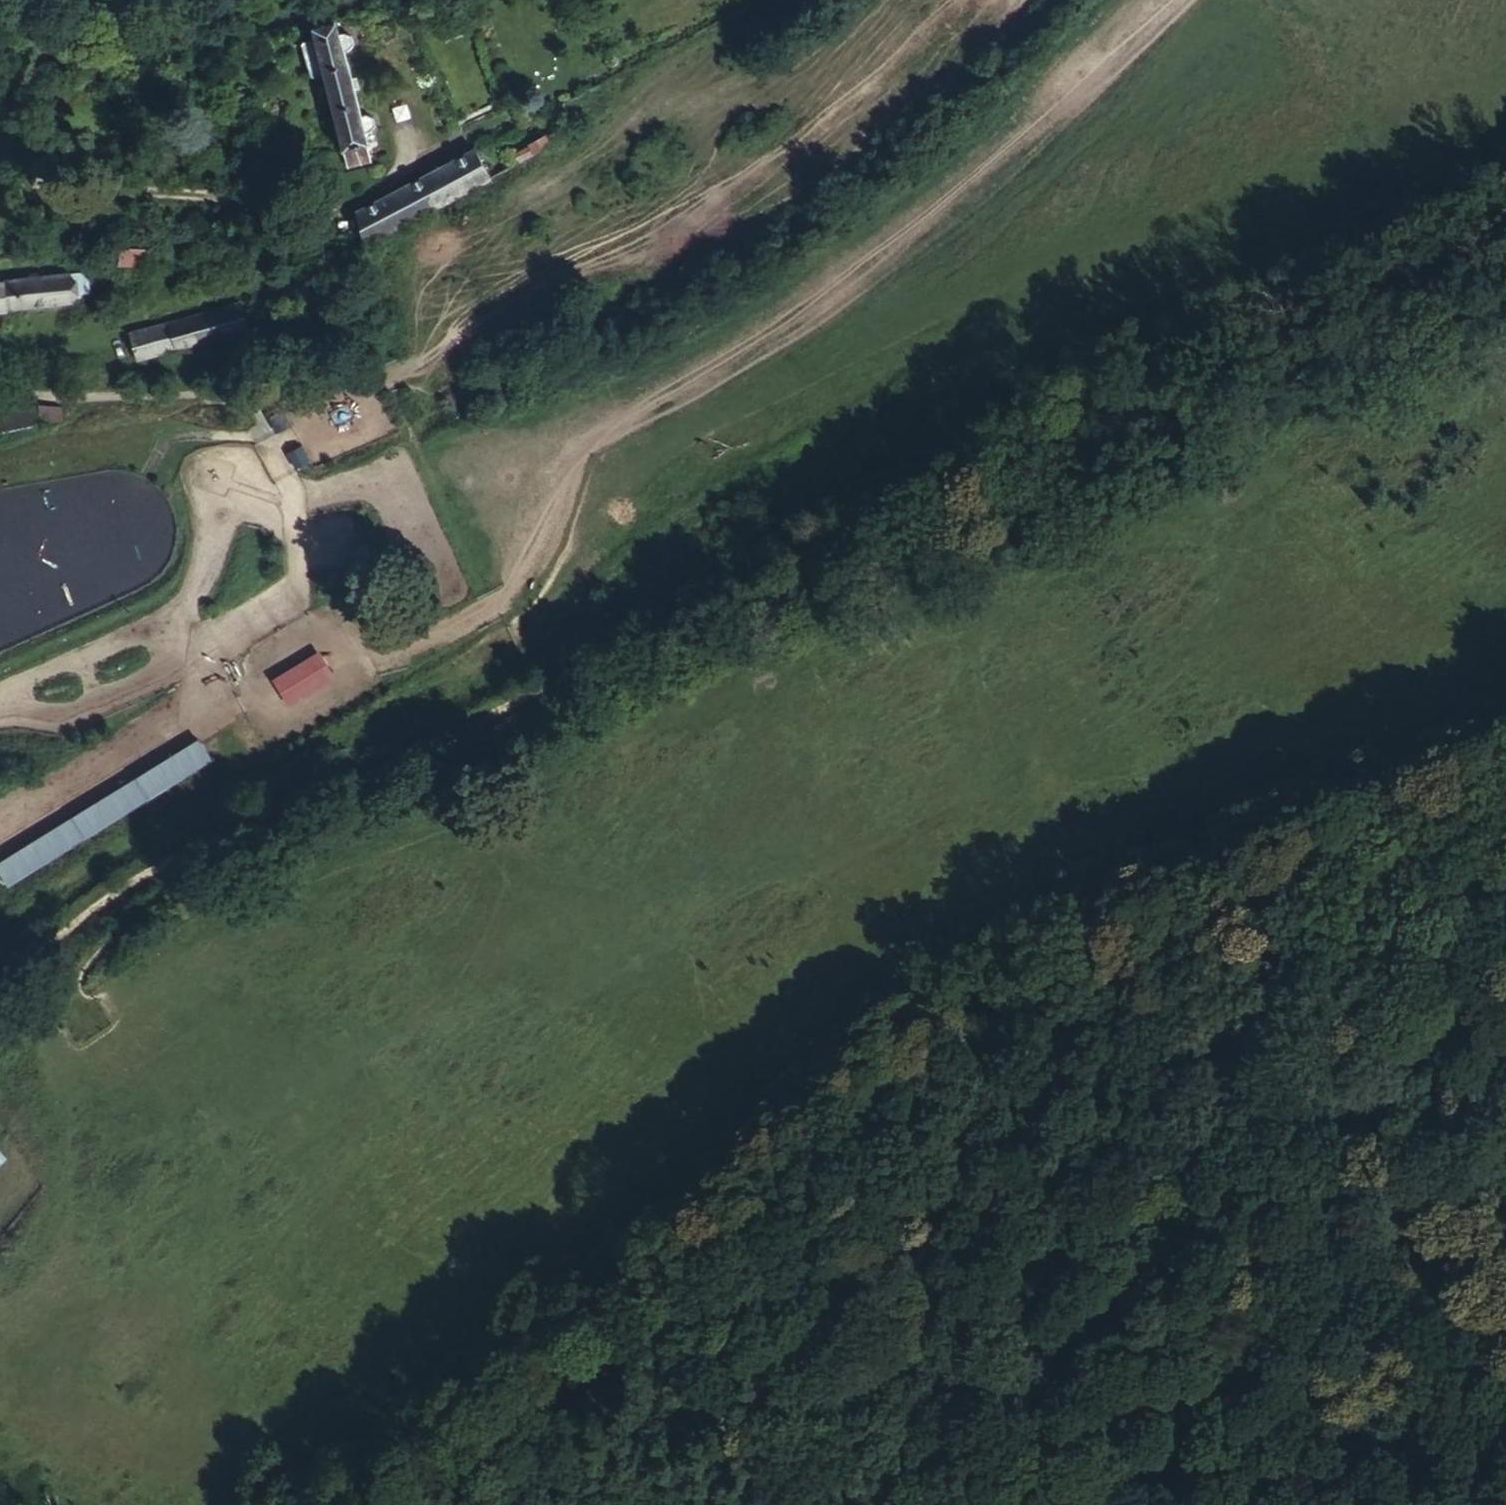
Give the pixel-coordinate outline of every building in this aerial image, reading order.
[(344,54),(339,37),(335,22),(312,27),(315,39),(301,43),(309,80),(323,77),(341,153),(343,153),(348,169),(368,164),(364,148),(366,147),(363,136),(360,120),(344,54)] [(339,37),(344,54),(348,52),(354,46),(351,34),(339,37)] [(360,120),(363,136),(371,134),(375,129),(374,121),(369,118),(360,120)] [(516,158),(520,166),(566,141),(562,133),(547,141),(545,138),(528,147),(529,151),(516,158)] [(356,214),(365,248),(491,181),(475,152),(356,214)] [(150,248),(120,247),(120,268),(150,268),(150,248)] [(0,285),(0,312),(90,302),(87,275),(0,285)] [(195,347),(246,333),(240,308),(112,343),(116,355),(132,351),(136,364),(195,347)] [(246,333),(195,347),(199,360),(250,345),(246,333)] [(116,355),(112,343),(103,345),(106,358),(116,355)] [(0,419),(0,438),(40,429),(41,431),(63,426),(61,411),(37,410),(0,419)]
